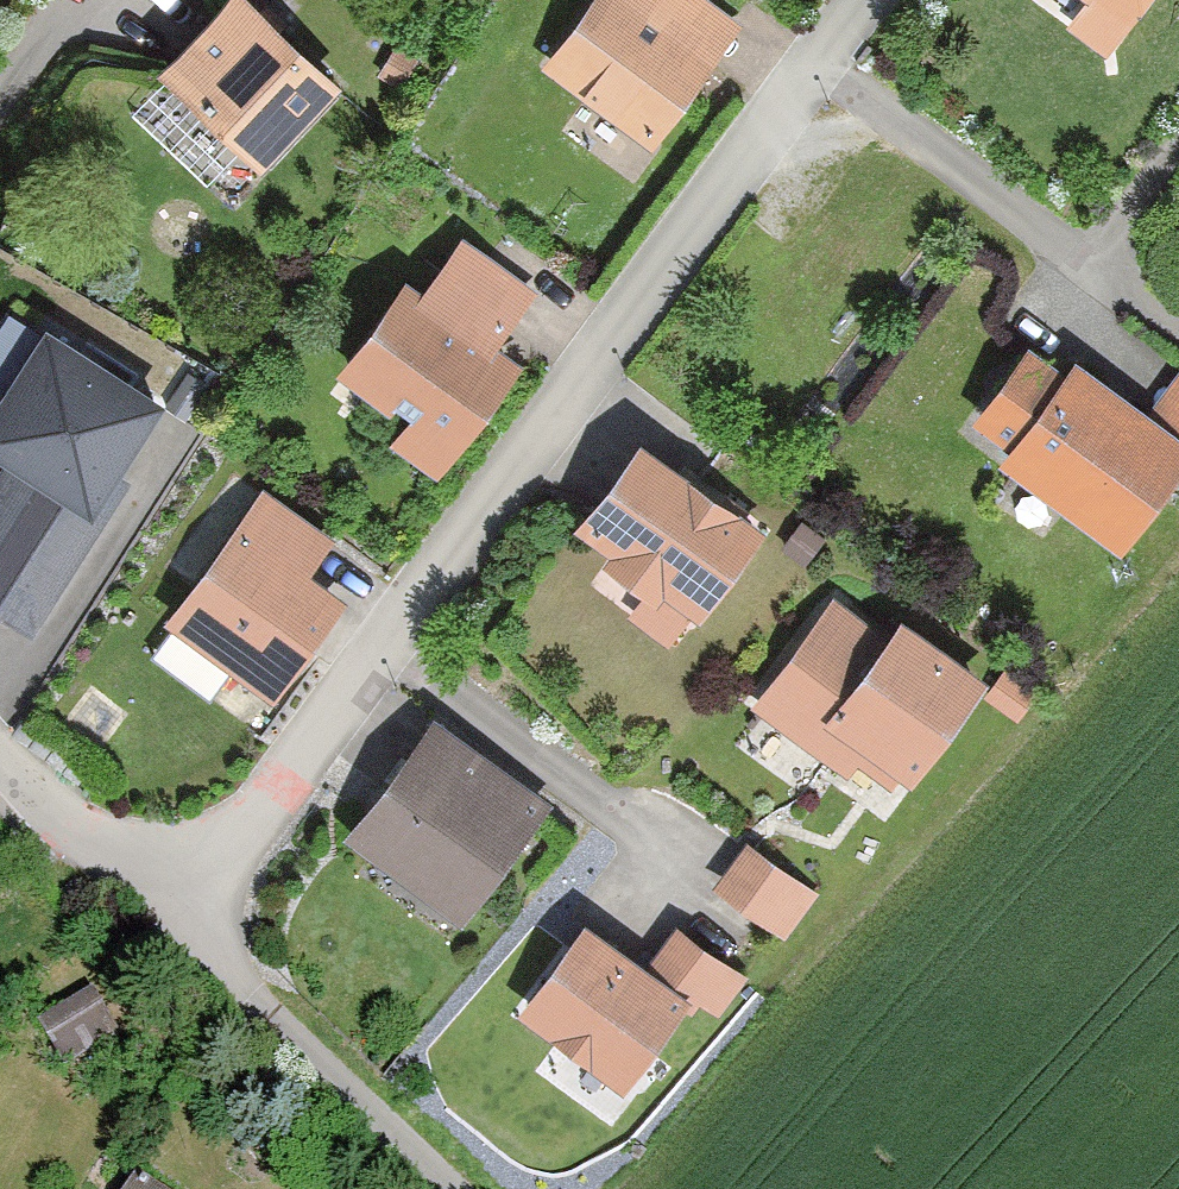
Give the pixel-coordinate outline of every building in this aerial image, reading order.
[(159,65),(261,166),(344,82),(261,0),(223,0),(159,65)] [(544,62),(656,146),(746,26),(712,0),(591,0),(544,62)] [(1072,24),(1108,52),(1148,0),(1091,0),(1072,24)] [(409,281),(347,369),(460,448),(519,364),(492,345),(530,291),(464,245),(429,295),(409,281)] [(0,403),(0,454),(23,469),(0,506),(0,594),(41,619),(129,478),(112,467),(158,393),(49,325),(0,403)] [(1030,342),(974,417),(1015,447),(1001,466),(1122,557),(1178,481),(1178,376),(1154,410),(1079,355),(1068,370),(1030,342)] [(643,438),(578,529),(610,552),(604,561),(663,602),(669,593),(704,618),(768,527),(643,438)] [(175,617),(272,688),(336,601),(302,575),(327,541),(264,495),(175,617)] [(835,595),(753,706),(848,775),(858,762),(890,785),(899,772),(912,782),(986,681),(901,619),(889,635),(835,595)] [(1037,694),(1005,671),(986,696),(1018,720),(1037,694)] [(437,719),(350,834),(466,922),(553,807),(437,719)] [(816,893),(748,845),(720,885),(787,933),(816,893)] [(596,910),(518,1012),(628,1097),(699,1005),(727,1026),(758,985),(676,922),(652,953),(596,910)] [(138,1174),(128,1188),(161,1188),(138,1174)]
